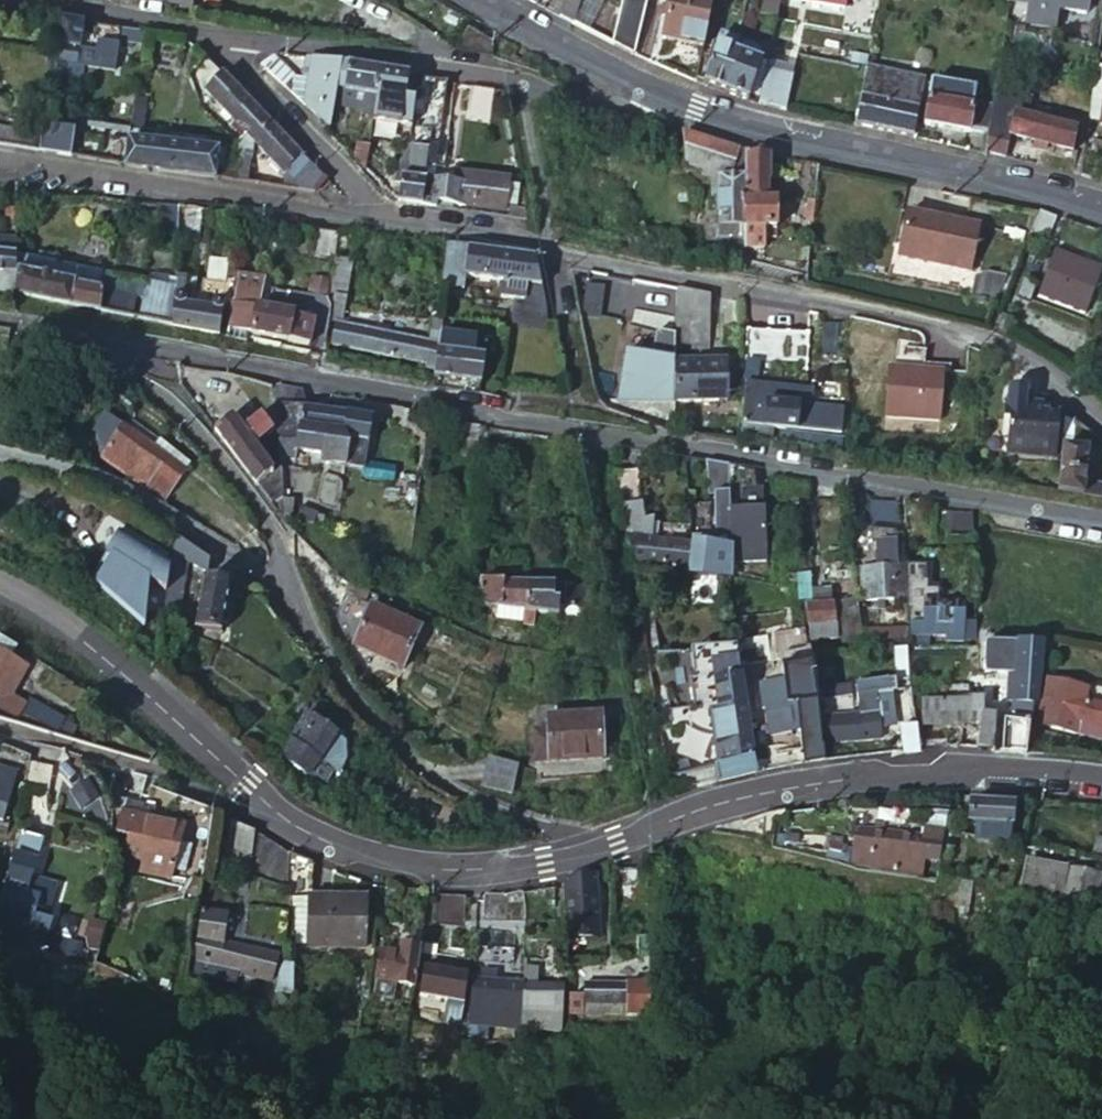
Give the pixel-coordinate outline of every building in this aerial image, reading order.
[(543,6),(574,23),(581,0),(546,0),(543,6)] [(633,55),(648,0),(627,0),(614,45),(633,55)] [(702,44),(711,0),(670,0),(662,36),(702,44)] [(776,18),(780,0),(761,0),(759,15),(776,18)] [(847,0),(791,0),(845,10),(847,0)] [(1006,2),(1028,5),(1025,21),(1053,25),(1056,8),(1085,13),(1088,0),(1007,0),(1006,2)] [(338,12),(336,27),(354,30),(355,15),(338,12)] [(83,23),(56,19),(47,83),(60,86),(62,77),(81,80),(83,63),(77,62),(83,23)] [(1088,60),(1093,22),(1080,20),(1075,59),(1088,60)] [(721,34),(702,84),(726,93),(735,51),(737,39),(721,34)] [(726,93),(747,100),(761,61),(735,51),(726,93)] [(293,76),(272,57),(261,67),(284,88),(289,81),(293,76)] [(340,64),(305,58),(298,100),(329,127),(334,100),(336,90),(340,64)] [(297,151),(204,59),(190,75),(281,166),(297,151)] [(340,64),(336,90),(344,91),(352,93),(351,103),(365,105),(364,114),(373,116),(377,97),(375,96),(379,71),(348,66),(340,64)] [(884,71),(865,67),(854,125),(913,137),(918,108),(879,100),(884,71)] [(764,70),(757,103),(782,110),(790,76),(764,70)] [(412,126),(415,101),(406,99),(409,76),(379,71),(375,96),(377,97),(373,116),(373,119),(412,126)] [(924,78),(884,71),(879,100),(918,108),(924,78)] [(1093,80),(1092,86),(1101,88),(1101,76),(1093,74),(1093,80)] [(421,205),(425,179),(427,165),(436,165),(447,83),(418,78),(415,101),(412,126),(409,150),(408,152),(394,172),(393,181),(400,182),(397,202),(400,202),(421,205)] [(924,125),(987,136),(991,108),(973,105),(975,91),(933,82),(924,125)] [(489,124),(494,90),(471,86),(466,119),(489,124)] [(1092,86),(1085,135),(1101,139),(1101,88),(1092,86)] [(336,90),(334,100),(351,103),(352,93),(344,91),(336,90)] [(1018,98),(993,92),(991,108),(987,136),(984,152),(1005,157),(1010,137),(1069,153),(1075,128),(1014,112),(1018,98)] [(134,98),(130,125),(142,127),(145,100),(134,98)] [(43,126),(39,152),(72,156),(75,131),(43,126)] [(37,151),(40,134),(0,128),(0,145),(37,151)] [(731,164),(736,145),(682,130),(682,132),(687,162),(706,165),(706,160),(731,164)] [(128,137),(124,163),(214,177),(218,151),(128,137)] [(354,157),(364,164),(368,145),(356,143),(354,157)] [(743,177),(743,147),(736,145),(731,164),(706,160),(706,165),(687,162),(687,167),(701,169),(702,176),(718,179),(718,177),(743,177)] [(771,155),(743,147),(743,177),(744,248),(765,247),(765,227),(776,226),(776,199),(771,199),(771,155)] [(324,179),(297,151),(281,166),(262,184),(314,191),(324,179)] [(233,158),(229,179),(258,184),(262,165),(257,163),(233,158)] [(819,165),(802,162),(798,190),(816,195),(819,165)] [(421,205),(435,207),(436,199),(503,210),(504,206),(507,184),(508,179),(458,171),(456,183),(425,179),(421,205)] [(744,248),(743,177),(718,177),(718,179),(719,257),(740,260),(744,262),(744,248)] [(519,186),(507,184),(504,206),(516,207),(519,186)] [(156,233),(178,236),(178,207),(154,203),(156,233)] [(970,270),(982,223),(910,205),(898,252),(970,270)] [(178,207),(178,236),(181,236),(180,240),(197,243),(202,211),(178,207)] [(528,221),(526,211),(510,209),(509,219),(528,221)] [(1055,216),(1038,210),(1027,237),(1028,238),(1044,244),(1055,216)] [(225,219),(211,217),(208,246),(222,249),(225,219)] [(338,231),(316,228),(313,260),(334,263),(338,231)] [(334,263),(327,320),(335,322),(340,323),(351,261),(354,262),(359,234),(338,231),(334,263)] [(534,259),(447,247),(444,283),(463,286),(465,276),(502,282),(501,297),(524,300),(523,306),(514,305),(511,327),(543,330),(543,324),(544,310),(543,305),(534,259)] [(1054,249),(1037,294),(1087,313),(1101,270),(1101,267),(1054,249)] [(18,255),(16,255),(0,252),(0,291),(13,292),(16,272),(18,255)] [(122,276),(18,255),(16,272),(13,292),(58,302),(131,317),(135,295),(120,292),(122,281),(122,276)] [(225,283),(227,261),(210,258),(208,280),(225,283)] [(196,278),(175,274),(174,286),(195,291),(196,278)] [(140,285),(141,279),(122,276),(122,281),(140,285)] [(174,298),(174,286),(141,279),(140,285),(140,289),(145,290),(144,297),(141,296),(136,318),(170,325),(174,300),(174,298)] [(223,295),(225,283),(208,280),(204,280),(202,292),(223,295)] [(1034,286),(1022,282),(1018,294),(1029,299),(1034,286)] [(599,317),(605,289),(587,286),(581,314),(599,317)] [(258,300),(232,295),(229,326),(308,342),(312,322),(256,309),(258,300)] [(177,297),(174,298),(174,300),(170,325),(219,336),(223,308),(223,307),(221,305),(219,304),(216,303),(212,306),(212,310),(183,305),(183,299),(181,297),(180,297),(177,297)] [(439,332),(440,321),(432,320),(431,332),(439,332)] [(437,343),(340,323),(335,322),(332,343),(422,362),(422,366),(434,369),(437,343)] [(838,324),(819,323),(818,359),(837,361),(838,324)] [(807,332),(745,329),(744,357),(806,361),(807,332)] [(674,348),(674,333),(655,330),(651,357),(625,352),(618,392),(647,392),(647,400),(673,400),(674,361),(674,348)] [(434,369),(433,375),(433,376),(480,384),(484,357),(473,355),(475,337),(439,332),(437,343),(434,369)] [(473,355),(484,357),(486,339),(475,337),(473,355)] [(674,361),(673,400),(724,400),(723,362),(674,361)] [(946,370),(892,366),(889,414),(943,417),(946,370)] [(293,406),(296,388),(269,383),(278,458),(294,460),(296,450),(302,407),(293,406)] [(799,405),(802,391),(746,385),(741,439),(770,443),(772,427),(839,433),(842,409),(811,406),(799,405)] [(813,392),(802,391),(799,405),(811,406),(813,392)] [(616,399),(647,400),(647,392),(618,392),(616,399)] [(1047,406),(1009,399),(1006,417),(1011,418),(1007,447),(1056,455),(1062,416),(1046,414),(1047,406)] [(371,418),(302,407),(296,450),(321,454),(319,462),(364,469),(371,418)] [(270,505),(283,497),(280,465),(274,469),(251,440),(263,430),(255,420),(243,429),(232,417),(229,420),(221,410),(216,415),(214,411),(203,419),(270,505)] [(105,439),(115,421),(107,415),(95,431),(105,439)] [(152,448),(115,421),(105,439),(110,442),(106,448),(170,492),(185,471),(167,458),(152,448)] [(152,448),(167,458),(173,450),(159,439),(152,448)] [(1062,449),(1057,490),(1101,497),(1101,484),(1085,481),(1088,453),(1062,449)] [(729,466),(712,462),(716,525),(718,526),(717,546),(690,542),(689,551),(688,561),(688,567),(693,568),(693,570),(710,572),(710,568),(726,570),(729,547),(731,547),(730,513),(730,488),(729,466)] [(729,466),(730,488),(758,487),(756,471),(729,466)] [(637,472),(614,473),(631,560),(632,562),(688,567),(688,561),(689,551),(690,542),(652,538),(653,519),(644,519),(637,472)] [(758,487),(730,488),(730,513),(759,513),(758,487)] [(896,498),(871,494),(874,526),(899,529),(896,498)] [(270,505),(278,514),(291,516),(293,499),(283,497),(270,505)] [(317,512),(300,505),(295,517),(312,525),(317,512)] [(759,513),(730,513),(731,547),(732,561),(765,560),(763,512),(759,513)] [(708,513),(691,514),(690,525),(709,523),(708,513)] [(954,515),(936,514),(933,542),(952,542),(954,515)] [(175,536),(173,547),(170,568),(166,590),(162,611),(177,615),(186,561),(207,572),(210,558),(175,536)] [(170,568),(170,565),(115,540),(102,562),(107,564),(91,592),(92,592),(140,626),(145,597),(144,596),(142,594),(147,581),(148,582),(166,590),(170,568)] [(905,606),(903,565),(901,542),(857,546),(862,603),(895,599),(896,607),(905,606)] [(107,564),(102,562),(86,589),(91,592),(107,564)] [(789,576),(790,584),(796,584),(800,602),(813,600),(811,591),(814,591),(812,573),(789,576)] [(220,630),(229,583),(207,578),(198,626),(220,630)] [(499,582),(479,579),(477,604),(496,607),(496,618),(520,621),(521,623),(533,624),(534,611),(596,616),(597,597),(587,596),(588,588),(554,586),(553,585),(532,585),(505,583),(499,582)] [(830,589),(814,591),(811,591),(813,600),(813,604),(806,605),(812,640),(838,640),(839,645),(859,641),(855,601),(832,602),(830,589)] [(403,667),(421,627),(346,593),(337,620),(354,645),(403,667)] [(907,604),(910,628),(911,637),(935,637),(935,632),(945,632),(945,641),(962,641),(961,602),(907,604)] [(861,630),(864,651),(899,649),(912,648),(911,637),(910,628),(861,630)] [(735,646),(733,632),(709,637),(712,650),(735,646)] [(11,654),(17,646),(0,635),(0,647),(11,654)] [(1034,704),(1040,645),(983,641),(981,666),(998,667),(998,673),(1009,675),(1008,702),(1034,704)] [(712,650),(711,650),(720,708),(712,710),(721,765),(755,760),(755,754),(751,738),(749,721),(748,720),(740,671),(737,661),(735,646),(712,650)] [(66,719),(66,718),(30,697),(28,702),(13,692),(28,666),(11,654),(0,647),(0,693),(2,694),(0,696),(0,707),(17,718),(23,709),(60,730),(66,719)] [(818,701),(813,665),(783,670),(788,704),(798,702),(799,703),(818,701)] [(1050,679),(1040,722),(1101,736),(1101,704),(1085,700),(1088,688),(1050,679)] [(855,685),(857,698),(875,696),(878,713),(890,711),(885,681),(855,685)] [(819,703),(824,742),(881,734),(878,713),(875,696),(857,698),(819,703)] [(981,724),(982,713),(984,701),(983,698),(964,699),(964,705),(922,705),(923,725),(981,724)] [(319,762),(339,735),(308,713),(291,739),(282,758),(324,787),(333,771),(319,762)] [(976,749),(994,750),(995,715),(982,713),(981,724),(979,731),(976,749)] [(547,730),(532,731),(534,762),(604,757),(601,714),(546,718),(547,730)] [(57,734),(70,738),(77,725),(66,719),(60,730),(57,734)] [(961,728),(959,748),(976,749),(979,731),(961,728)] [(755,754),(755,760),(766,758),(763,736),(751,738),(755,754)] [(486,760),(481,786),(512,792),(517,767),(486,760)] [(690,772),(687,760),(669,764),(672,777),(690,772)] [(757,774),(755,760),(721,765),(716,766),(718,783),(757,774)] [(54,767),(29,761),(24,786),(48,792),(54,767)] [(6,809),(16,772),(0,767),(0,805),(6,809)] [(157,806),(129,799),(121,830),(151,838),(143,869),(172,875),(173,867),(186,870),(192,845),(181,841),(184,827),(153,819),(157,806)] [(1012,824),(1013,812),(1014,806),(971,801),(969,820),(1012,824)] [(1021,813),(1013,812),(1012,824),(969,820),(968,835),(1019,839),(1021,813)] [(250,873),(254,828),(229,817),(220,867),(250,873)] [(256,829),(254,828),(250,873),(268,879),(271,839),(256,829)] [(923,874),(923,872),(926,860),(940,861),(945,830),(929,828),(927,835),(860,828),(855,858),(854,865),(923,874)] [(42,841),(20,835),(6,905),(28,908),(28,906),(42,841)] [(1098,838),(1093,858),(1101,860),(1101,839),(1098,838)] [(287,886),(288,851),(271,839),(268,879),(287,886)] [(313,861),(291,852),(292,920),(306,920),(305,942),(366,945),(368,896),(309,893),(313,861)] [(1093,914),(1096,904),(1101,878),(1029,863),(1021,900),(1084,913),(1093,914)] [(601,874),(594,875),(595,906),(603,905),(601,874)] [(594,875),(564,880),(566,934),(585,933),(585,916),(595,916),(595,906),(594,875)] [(501,894),(484,894),(483,919),(506,918),(506,893),(501,894)] [(464,895),(437,894),(435,921),(462,922),(464,895)] [(51,911),(28,906),(28,908),(22,933),(46,938),(51,911)] [(199,936),(198,944),(238,972),(270,979),(276,955),(223,941),(228,913),(200,909),(196,935),(199,936)] [(86,928),(64,926),(63,942),(84,943),(86,928)] [(638,956),(648,956),(648,934),(638,934),(638,956)] [(414,984),(420,947),(401,945),(399,955),(380,951),(372,994),(394,998),(397,982),(414,984)] [(652,975),(652,956),(648,956),(638,956),(638,976),(652,975)] [(446,997),(445,1001),(463,1002),(468,976),(466,976),(423,968),(419,992),(446,997)] [(475,979),(473,1002),(521,1004),(522,982),(495,980),(496,972),(481,971),(481,980),(475,979)] [(562,985),(522,982),(521,1004),(560,1007),(562,985)] [(582,995),(581,1008),(648,1012),(649,982),(582,982),(582,995)] [(568,995),(568,1007),(581,1008),(582,995),(568,995)]
